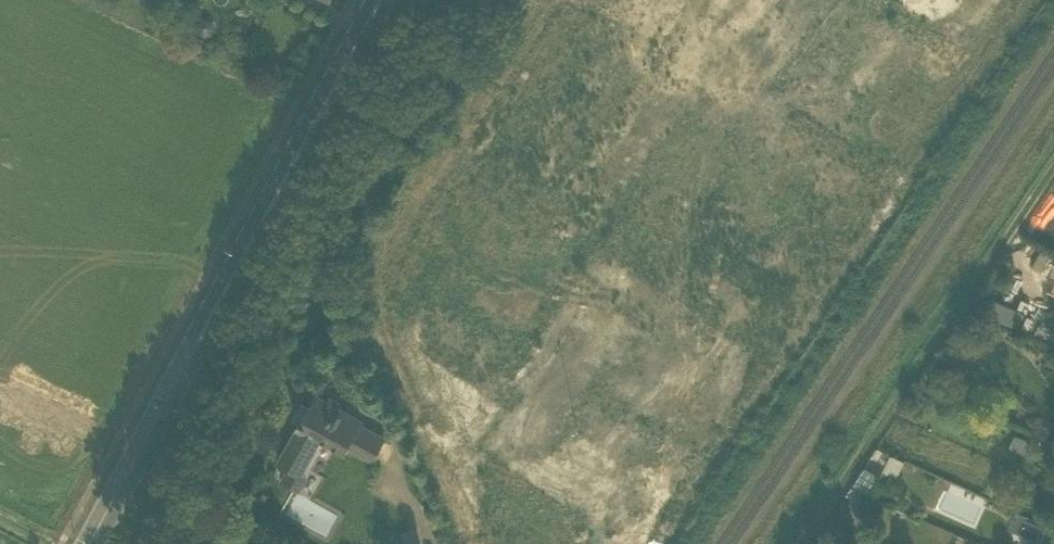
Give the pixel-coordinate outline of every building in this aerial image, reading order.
[(1019,329),(1026,314),(1009,307),(1002,322),(1019,329)] [(310,478),(301,473),(320,440),(344,453),(348,447),(373,460),(385,439),(360,425),(362,421),(317,396),(301,425),(299,424),(297,427),(299,428),(280,463),(291,470),(284,484),(301,493),(310,478)] [(1026,454),(1031,442),(1027,440),(1028,438),(1016,433),(1010,447),(1026,454)] [(896,475),(903,460),(882,449),(874,463),(896,475)] [(865,467),(854,485),(869,494),(880,477),(865,467)] [(952,487),(944,507),(966,515),(974,495),(952,487)] [(871,513),(877,500),(875,499),(864,494),(855,514),(868,520),(871,513)] [(1046,528),(1024,518),(1017,533),(1039,543),(1046,528)]
